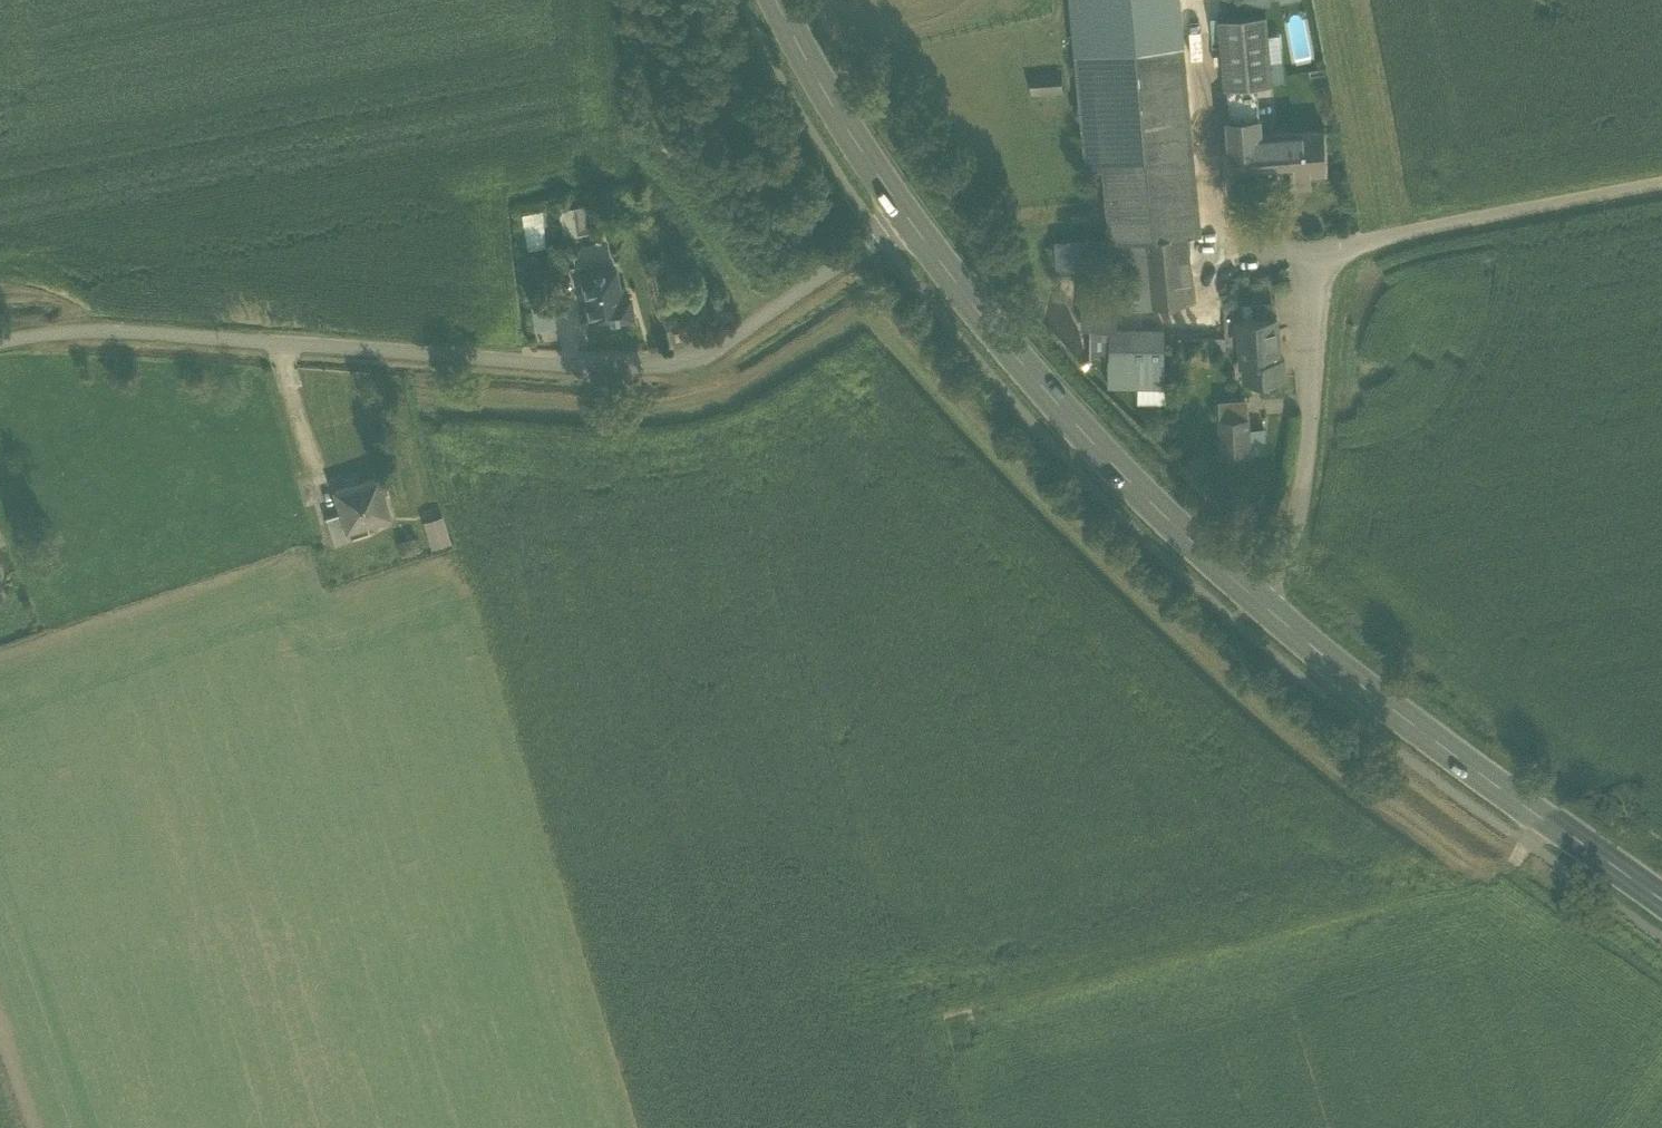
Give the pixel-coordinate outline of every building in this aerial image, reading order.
[(1075,52),(1093,50),(1183,42),(1179,0),(1071,0),(1075,52)] [(1222,16),(1228,85),(1258,83),(1273,81),(1273,80),(1271,54),(1267,12),(1222,16)] [(1104,166),(1111,240),(1188,232),(1201,231),(1183,42),(1093,50),(1104,166)] [(1086,168),(1104,166),(1093,50),(1075,52),(1086,168)] [(1271,54),(1273,80),(1286,79),(1284,53),(1271,54)] [(1228,85),(1230,117),(1260,115),(1258,83),(1228,85)] [(1257,160),(1257,157),(1255,133),(1262,133),(1260,115),(1230,117),(1227,117),(1231,164),(1257,162),(1257,160)] [(1325,128),(1262,133),(1255,133),(1257,157),(1295,154),(1295,158),(1296,168),(1328,166),(1325,128)] [(564,228),(591,228),(591,201),(565,201),(564,228)] [(1111,240),(1116,287),(1118,307),(1195,300),(1188,232),(1111,240)] [(1104,234),(1057,236),(1059,263),(1105,260),(1104,234)] [(550,244),(555,269),(568,267),(563,242),(550,244)] [(582,272),(590,321),(632,314),(629,295),(619,297),(615,266),(582,272)] [(1082,327),(1091,327),(1109,327),(1118,327),(1118,307),(1116,287),(1084,287),(1082,327)] [(554,327),(551,298),(529,300),(532,329),(554,327)] [(1252,301),(1253,316),(1276,314),(1275,300),(1252,301)] [(1243,359),(1247,359),(1279,357),(1279,355),(1277,314),(1276,314),(1253,316),(1240,316),(1243,359)] [(1090,356),(1110,356),(1109,327),(1091,327),(1090,356)] [(1118,327),(1109,327),(1110,356),(1109,384),(1165,385),(1165,328),(1118,327)] [(1283,355),(1279,355),(1279,357),(1247,359),(1248,377),(1284,374),(1283,355)] [(1220,417),(1249,416),(1249,400),(1219,401),(1220,417)] [(1220,417),(1222,454),(1251,452),(1250,427),(1249,416),(1220,417)] [(1265,427),(1250,427),(1251,452),(1266,452),(1265,427)] [(342,511),(347,528),(348,528),(389,515),(377,476),(335,490),(342,511)] [(325,516),(334,544),(351,539),(348,528),(347,528),(342,511),(325,516)] [(448,512),(427,515),(432,544),(453,540),(448,512)]
